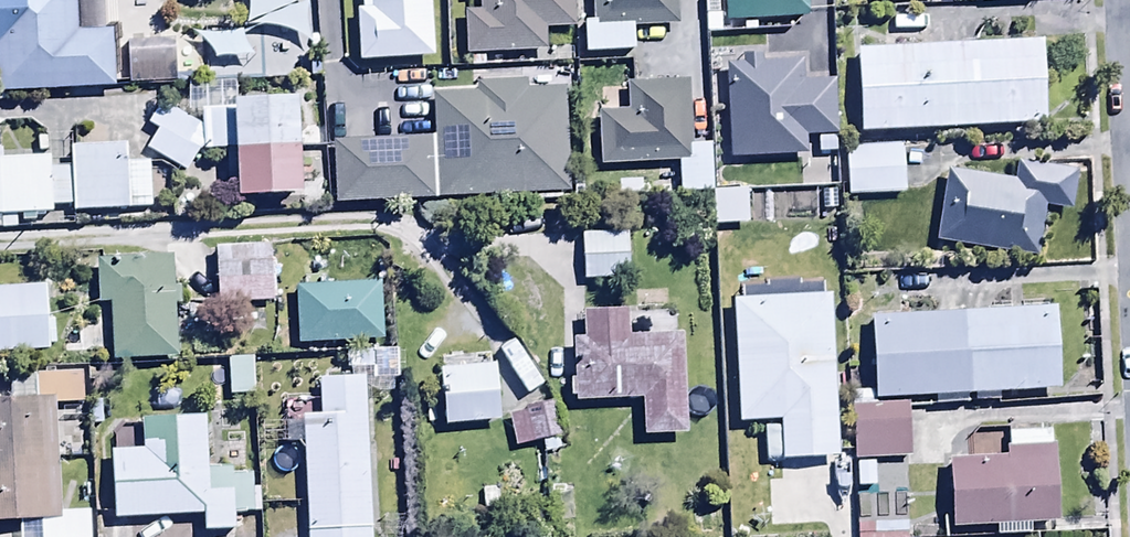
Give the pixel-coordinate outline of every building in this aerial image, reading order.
[(116,92),(113,35),(74,37),(72,0),(0,0),(0,98),(116,92)] [(361,13),(353,13),(357,66),(432,61),(428,0),(360,0),(361,13)] [(479,15),(464,16),(465,56),(547,54),(546,32),(573,31),(572,0),(479,0),(479,15)] [(675,0),(593,0),(594,26),(584,26),(586,57),(635,55),(634,29),(676,27),(675,0)] [(705,37),(720,36),(719,0),(703,0),(705,37)] [(724,26),(807,23),(806,0),(723,0),(724,26)] [(1042,45),(857,52),(860,135),(1045,129),(1042,45)] [(174,52),(128,53),(129,89),(176,87),(174,52)] [(739,68),(726,68),(729,162),(804,160),(803,142),(818,141),(818,158),(836,157),(833,84),(806,85),(806,65),(762,67),(762,59),(739,60),(739,68)] [(479,96),(436,97),(437,140),(438,201),(568,197),(566,93),(529,94),(528,84),(478,86),(479,96)] [(599,113),(599,167),(679,166),(679,196),(713,196),(712,146),(690,146),(689,85),(629,86),(629,112),(599,113)] [(299,199),(297,103),(232,104),(232,114),(203,115),(203,128),(159,106),(148,129),(155,133),(144,155),(186,177),(203,147),(203,152),(234,152),(235,201),(299,199)] [(438,201),(437,140),(335,143),(337,204),(438,201)] [(69,151),(69,142),(49,143),(49,159),(3,161),(3,150),(0,151),(0,232),(16,232),(16,219),(21,219),(22,225),(33,224),(33,219),(52,218),(51,209),(73,208),(69,151)] [(903,148),(844,150),(846,200),(904,198),(903,148)] [(69,151),(73,208),(73,216),(151,213),(149,164),(127,165),(126,149),(69,151)] [(1077,175),(1017,164),(1013,186),(948,174),(935,243),(1035,261),(1044,209),(1070,214),(1077,175)] [(716,224),(740,224),(740,194),(715,194),(716,224)] [(627,235),(582,237),(584,287),(629,285),(627,235)] [(268,251),(216,251),(216,305),(269,305),(268,251)] [(98,307),(108,307),(110,365),(177,363),(175,310),(182,309),(181,288),(172,289),(171,260),(96,262),(98,307)] [(381,286),(293,290),(295,350),(384,346),(381,286)] [(0,289),(0,354),(48,352),(44,287),(0,289)] [(837,460),(828,299),(733,304),(740,428),(778,426),(780,463),(837,460)] [(1055,311),(870,320),(874,405),(1059,397),(1055,311)] [(573,342),(574,381),(569,381),(570,401),(575,401),(576,406),(641,403),(642,439),(685,437),(681,337),(668,337),(667,314),(582,317),(583,341),(573,342)] [(439,359),(444,430),(499,427),(495,371),(488,372),(487,356),(439,359)] [(252,359),(227,361),(229,401),(254,399),(252,359)] [(0,401),(0,527),(19,526),(19,536),(88,536),(87,516),(60,517),(55,409),(82,408),(81,373),(8,376),(9,400),(0,401)] [(363,382),(318,384),(320,416),(302,417),(302,425),(285,426),(286,449),(301,449),(305,536),(371,536),(363,382)] [(907,409),(853,412),(858,492),(876,491),(874,462),(910,460),(907,409)] [(556,410),(507,421),(514,450),(541,444),(543,455),(559,452),(556,441),(562,440),(556,410)] [(110,454),(113,525),(201,521),(202,536),(235,535),(234,520),(261,519),(259,478),(235,479),(234,471),(207,472),(204,421),(141,424),(143,452),(110,454)] [(949,463),(952,534),(995,532),(996,536),(1041,536),(1050,536),(1049,526),(1057,526),(1053,434),(1005,436),(1006,460),(949,463)]
